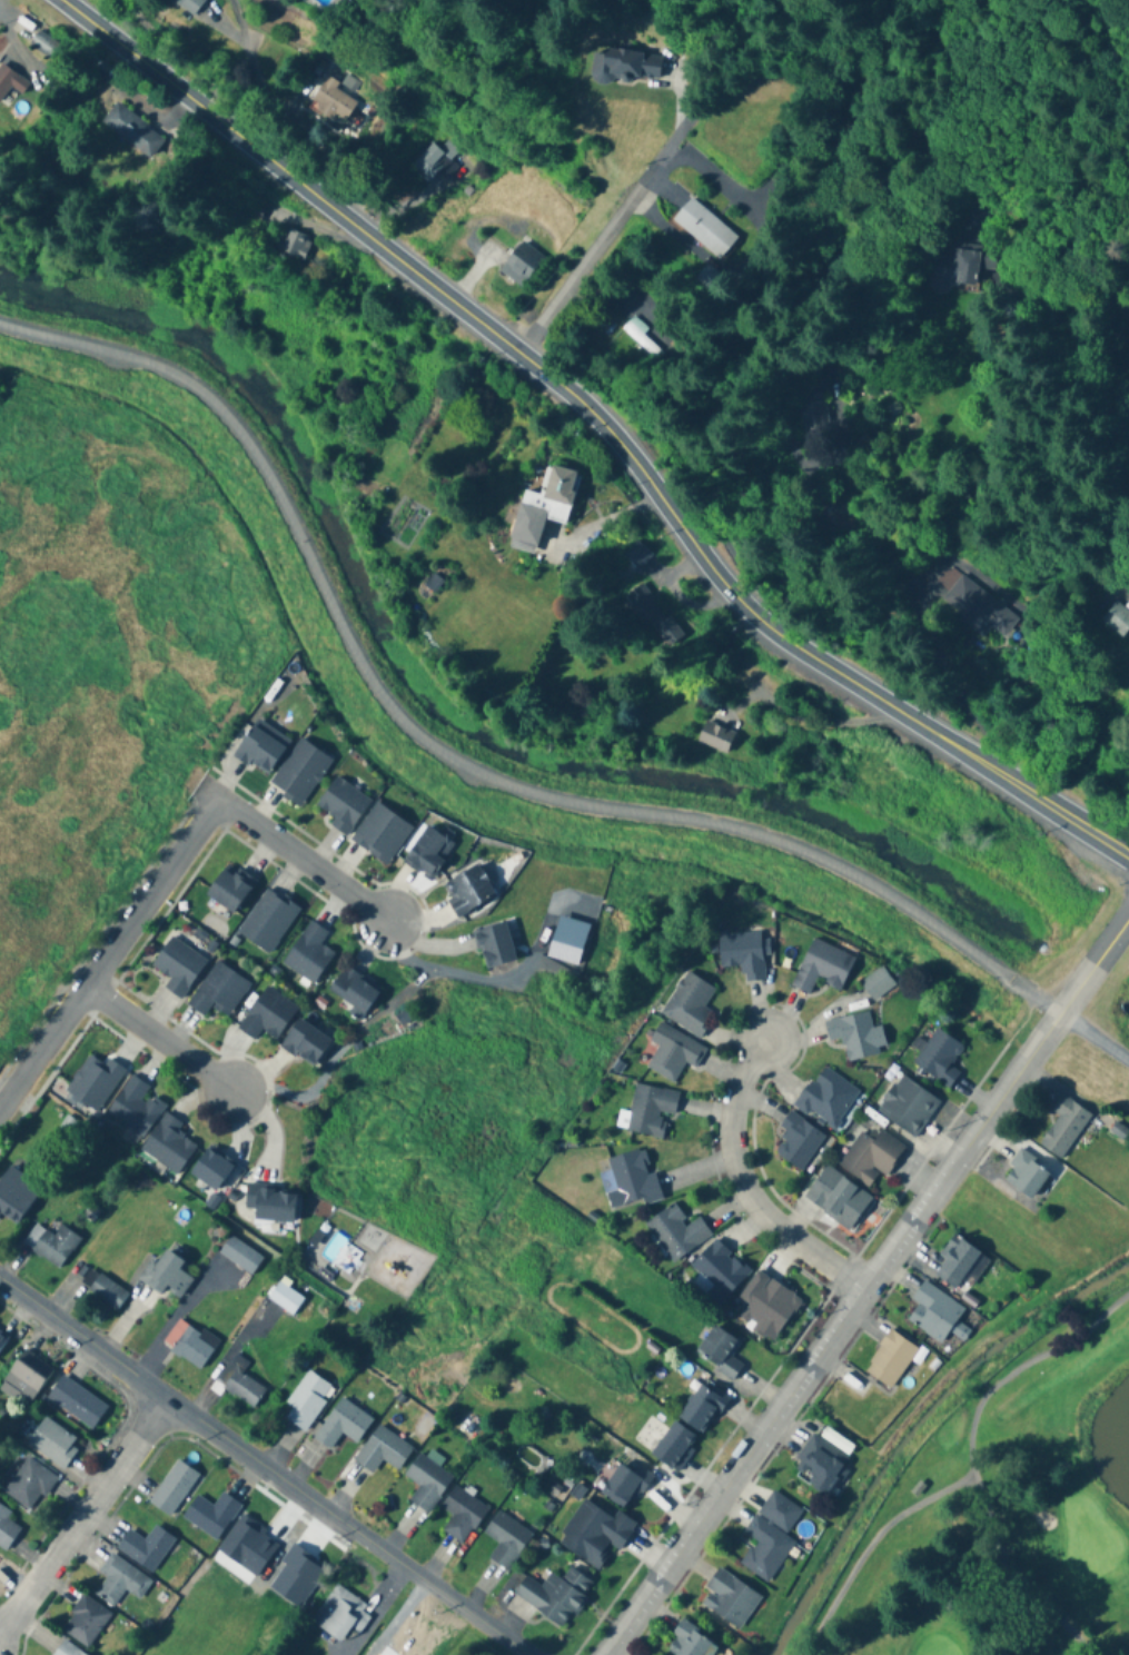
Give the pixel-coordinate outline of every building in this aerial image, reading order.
[(192,17),(204,0),(170,0),(192,17)] [(59,44),(38,30),(28,45),(48,59),(59,44)] [(662,53),(603,50),(603,53),(594,53),(593,75),(660,79),(662,53)] [(21,95),(29,83),(0,64),(0,101),(10,88),(21,95)] [(355,100),(349,97),(357,82),(344,76),(340,84),(324,76),(308,106),(342,125),(355,100)] [(165,140),(115,103),(100,122),(150,160),(165,140)] [(449,160),(457,151),(446,142),(440,150),(431,142),(409,167),(427,182),(437,171),(456,188),(467,175),(449,160)] [(738,237),(690,197),(671,220),(720,260),(738,237)] [(310,238),(286,229),(277,253),(301,262),(310,238)] [(499,271),(522,288),(545,257),(522,240),(499,271)] [(969,287),(975,252),(949,247),(947,258),(929,255),(924,279),(969,287)] [(643,335),(648,329),(632,316),(620,329),(657,361),(664,353),(643,335)] [(796,390),(809,465),(833,461),(821,386),(796,390)] [(566,523),(579,474),(550,466),(542,495),(524,491),(519,510),(566,523)] [(655,565),(642,543),(625,554),(639,576),(655,565)] [(983,637),(989,628),(1003,638),(1018,618),(948,567),(938,582),(948,589),(937,603),(983,637)] [(682,632),(639,585),(620,603),(663,650),(682,632)] [(1128,627),(1128,615),(1115,601),(1098,618),(1118,639),(1128,627)] [(585,720),(589,706),(574,702),(570,716),(585,720)] [(696,742),(726,754),(735,733),(705,721),(696,742)] [(264,778),(285,751),(255,727),(234,755),(264,778)] [(270,787),(302,807),(332,759),(299,739),(270,787)] [(371,801),(337,776),(315,805),(335,819),(330,825),(346,836),(371,801)] [(351,842),(387,866),(413,827),(376,803),(351,842)] [(455,846),(427,827),(403,862),(431,882),(455,846)] [(236,914),(254,880),(225,864),(207,898),(236,914)] [(496,896),(478,865),(441,888),(460,918),(496,896)] [(269,955),(299,910),(267,889),(237,934),(269,955)] [(281,963),(314,985),(335,954),(320,944),(328,933),(310,921),(281,963)] [(474,932),(484,970),(516,962),(507,924),(474,932)] [(717,935),(719,968),(742,966),(742,983),(764,982),(762,933),(717,935)] [(183,1000),(207,958),(170,936),(152,967),(172,978),(165,990),(183,1000)] [(840,991),(856,956),(814,937),(791,987),(810,996),(817,980),(840,991)] [(205,1017),(211,1007),(227,1018),(250,984),(217,962),(188,1006),(205,1017)] [(379,996),(348,967),(328,988),(360,1017),(379,996)] [(895,986),(881,967),(860,983),(874,1002),(895,986)] [(715,990),(687,972),(660,1013),(701,1039),(715,1017),(703,1009),(715,990)] [(238,1030),(253,1040),(261,1030),(276,1040),(298,1008),(267,987),(238,1030)] [(870,1012),(824,1021),(828,1043),(843,1040),(846,1061),(878,1056),(870,1012)] [(331,1042),(299,1019),(280,1046),(312,1069),(331,1042)] [(649,1043),(657,1047),(646,1069),(674,1083),(685,1062),(696,1068),(707,1048),(659,1023),(649,1043)] [(911,1064),(949,1089),(960,1073),(951,1067),(964,1047),(935,1028),(911,1064)] [(98,1113),(125,1070),(108,1059),(105,1065),(89,1055),(65,1092),(98,1113)] [(860,1092),(822,1065),(794,1107),(809,1118),(812,1114),(839,1132),(846,1122),(841,1119),(860,1092)] [(875,1111),(914,1139),(940,1103),(902,1075),(875,1111)] [(143,1138),(166,1105),(149,1093),(151,1090),(132,1076),(106,1112),(143,1138)] [(663,1136),(666,1117),(674,1118),(679,1092),(635,1085),(627,1130),(663,1136)] [(1040,1140),(1061,1154),(1092,1110),(1064,1090),(1053,1107),(1059,1113),(1040,1140)] [(140,1151),(177,1175),(196,1146),(176,1133),(182,1124),(164,1112),(159,1120),(160,1121),(140,1151)] [(784,1139),(775,1153),(801,1171),(825,1136),(789,1112),(775,1133),(784,1139)] [(1116,1118),(1128,1126),(1128,1129),(1123,1138),(1109,1128),(1116,1118)] [(886,1177),(905,1147),(873,1127),(868,1136),(861,1131),(837,1167),(868,1187),(878,1172),(886,1177)] [(1004,1178),(1031,1198),(1049,1173),(1030,1158),(1032,1154),(1020,1144),(1009,1160),(1014,1165),(1004,1178)] [(233,1165),(206,1147),(190,1174),(217,1191),(233,1165)] [(600,1174),(609,1212),(661,1199),(655,1172),(649,1173),(643,1149),(607,1158),(610,1172),(600,1174)] [(17,1225),(41,1187),(6,1165),(0,1175),(0,1215),(17,1225)] [(850,1231),(873,1197),(826,1165),(803,1199),(850,1231)] [(254,1218),(293,1224),(297,1192),(247,1185),(244,1209),(255,1211),(254,1218)] [(644,1223),(670,1263),(711,1236),(699,1217),(687,1225),(674,1204),(644,1223)] [(60,1225),(54,1236),(34,1224),(21,1245),(60,1270),(80,1238),(60,1225)] [(218,1254),(251,1276),(263,1258),(230,1237),(218,1254)] [(938,1272),(958,1286),(980,1251),(960,1238),(938,1272)] [(688,1268),(722,1301),(750,1273),(716,1239),(688,1268)] [(184,1262),(164,1247),(139,1280),(159,1296),(165,1288),(179,1299),(194,1280),(179,1269),(184,1262)] [(736,1302),(744,1307),(737,1320),(773,1342),(801,1299),(756,1271),(736,1302)] [(86,1293),(117,1311),(128,1292),(96,1274),(86,1293)] [(903,1316),(928,1277),(970,1305),(961,1318),(972,1325),(962,1340),(944,1329),(939,1338),(903,1316)] [(267,1300),(292,1316),(304,1298),(279,1281),(267,1300)] [(161,1345),(200,1370),(218,1342),(179,1318),(161,1345)] [(742,1365),(730,1357),(740,1342),(714,1325),(694,1354),(732,1380),(742,1365)] [(863,1374),(889,1390),(919,1346),(893,1328),(863,1374)] [(53,1370),(24,1350),(1,1382),(30,1403),(53,1370)] [(238,1375),(241,1369),(231,1365),(219,1390),(256,1406),(265,1387),(238,1375)] [(284,1404),(292,1409),(285,1418),(304,1431),(334,1388),(307,1371),(284,1404)] [(91,1430),(107,1407),(62,1376),(46,1399),(91,1430)] [(677,1417),(703,1434),(725,1401),(699,1384),(677,1417)] [(372,1418),(340,1398),(314,1439),(331,1450),(342,1433),(357,1443),(372,1418)] [(471,1439),(482,1424),(469,1414),(458,1430),(471,1439)] [(62,1469),(81,1443),(45,1416),(26,1443),(62,1469)] [(699,1437),(672,1421),(651,1455),(677,1472),(699,1437)] [(397,1471),(413,1448),(378,1424),(353,1460),(373,1474),(382,1460),(397,1471)] [(821,1424),(855,1446),(829,1489),(793,1468),(821,1424)] [(403,1476),(418,1485),(409,1500),(429,1513),(452,1475),(417,1453),(403,1476)] [(32,1512),(56,1477),(27,1457),(3,1492),(32,1512)] [(199,1474),(177,1459),(148,1502),(170,1516),(199,1474)] [(638,1463),(630,1471),(621,1463),(599,1488),(623,1510),(653,1477),(638,1463)] [(919,1477),(910,1487),(917,1493),(925,1483),(919,1477)] [(463,1543),(488,1508),(455,1485),(439,1507),(452,1516),(443,1529),(463,1543)] [(783,1535),(801,1508),(773,1488),(754,1515),(783,1535)] [(181,1518),(217,1541),(241,1504),(222,1491),(213,1505),(196,1494),(181,1518)] [(559,1544),(598,1568),(613,1544),(619,1549),(634,1525),(589,1497),(559,1544)] [(21,1528),(6,1518),(10,1512),(0,1505),(0,1546),(5,1550),(21,1528)] [(482,1533),(498,1542),(489,1559),(509,1570),(532,1531),(495,1510),(482,1533)] [(742,1556),(754,1538),(744,1530),(754,1515),(783,1535),(793,1542),(769,1575),(742,1556)] [(175,1538),(155,1524),(144,1539),(128,1529),(115,1548),(151,1572),(175,1538)] [(152,1581),(111,1553),(98,1571),(107,1577),(94,1595),(113,1607),(125,1589),(139,1599),(152,1581)] [(513,1593),(560,1627),(571,1612),(574,1614),(595,1584),(570,1566),(561,1579),(551,1571),(541,1586),(526,1575),(513,1593)] [(699,1596),(720,1566),(760,1595),(739,1625),(699,1596)] [(370,1616),(363,1612),(367,1604),(335,1584),(311,1623),(343,1643),(351,1630),(359,1634),(370,1616)] [(87,1649),(111,1615),(85,1595),(60,1629),(87,1649)] [(721,1643),(711,1654),(706,1654),(703,1653),(701,1654),(681,1654),(667,1645),(686,1618),(721,1643)] [(64,1640),(53,1654),(84,1654),(64,1640)]
